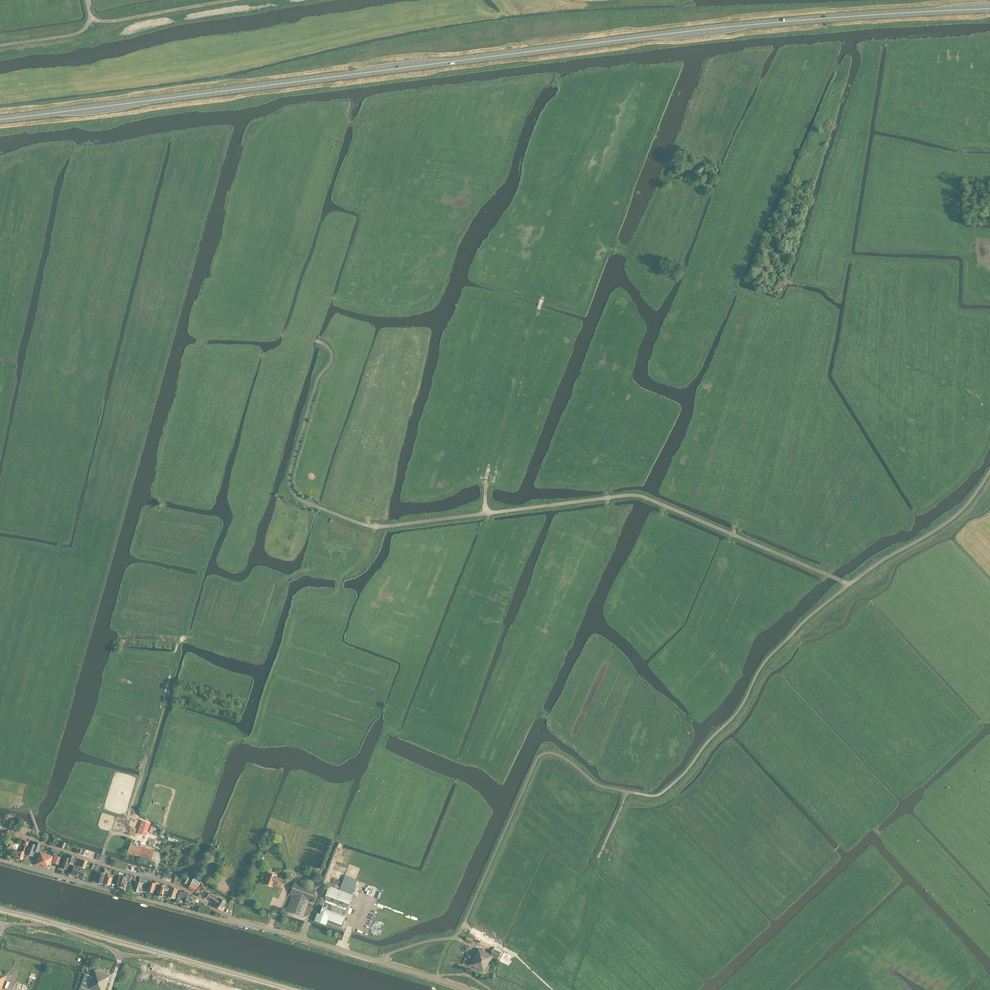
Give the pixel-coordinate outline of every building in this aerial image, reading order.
[(700,164),(694,171),(698,175),(704,168),(700,164)] [(16,833),(8,830),(7,834),(6,838),(12,840),(13,837),(14,837),(16,833)] [(18,843),(8,840),(6,848),(16,851),(18,843)] [(16,858),(22,860),(28,842),(24,840),(22,845),(23,845),(21,851),(18,850),(16,858)] [(29,843),(25,854),(28,855),(28,856),(29,856),(30,855),(32,856),(35,849),(38,851),(37,852),(37,853),(41,844),(35,842),(34,845),(29,843)] [(131,844),(128,853),(151,861),(154,851),(131,844)] [(60,851),(52,848),(50,854),(54,855),(58,856),(59,855),(60,851)] [(48,869),(53,856),(39,852),(35,864),(48,869)] [(61,857),(58,856),(54,855),(52,863),(58,865),(61,857)] [(69,862),(72,863),(74,856),(68,855),(67,858),(63,856),(60,867),(62,867),(63,868),(63,869),(65,869),(66,869),(67,869),(69,862)] [(77,865),(80,866),(85,868),(87,861),(79,858),(77,865)] [(71,873),(82,877),(84,869),(74,865),(71,873)] [(96,882),(102,884),(107,869),(104,868),(102,873),(99,872),(98,875),(95,874),(93,881),(96,882)] [(277,876),(268,872),(266,878),(267,878),(265,884),(272,886),(273,882),(277,883),(276,885),(281,886),(283,879),(277,877),(277,876)] [(113,875),(108,873),(105,884),(110,885),(113,875)] [(126,880),(119,878),(116,887),(124,890),(126,884),(129,885),(131,879),(126,877),(126,880)] [(200,882),(194,878),(188,888),(195,892),(200,882)] [(135,881),(132,890),(140,893),(143,883),(135,881)] [(157,891),(159,883),(154,881),(153,883),(150,882),(147,891),(153,893),(154,890),(157,891)] [(303,916),(309,901),(311,902),(316,889),(295,881),(290,894),(292,894),(287,910),(303,916)] [(163,886),(160,885),(157,895),(161,897),(163,896),(164,890),(168,891),(170,886),(164,884),(163,886)] [(175,898),(178,889),(171,886),(168,896),(175,898)] [(326,899),(320,914),(317,913),(314,920),(326,925),(327,921),(342,927),(345,921),(343,920),(346,912),(348,913),(350,908),(348,907),(353,895),(329,886),(324,898),(326,899)] [(181,900),(182,898),(184,892),(180,891),(175,902),(179,904),(180,902),(182,903),(183,900),(181,900)] [(193,906),(196,899),(187,895),(187,894),(184,892),(182,898),(184,899),(182,903),(184,904),(185,903),(193,906)] [(214,903),(217,904),(217,905),(220,899),(210,893),(206,898),(214,903)] [(215,906),(221,909),(226,902),(221,898),(220,899),(217,905),(217,904),(215,906)] [(491,954),(493,950),(478,942),(476,946),(479,947),(479,948),(491,954)] [(492,956),(490,955),(478,949),(470,965),(484,972),(492,956)] [(493,949),(493,950),(491,954),(498,957),(501,952),(493,949)] [(79,989),(105,989),(110,976),(94,969),(92,976),(85,974),(79,989)]
